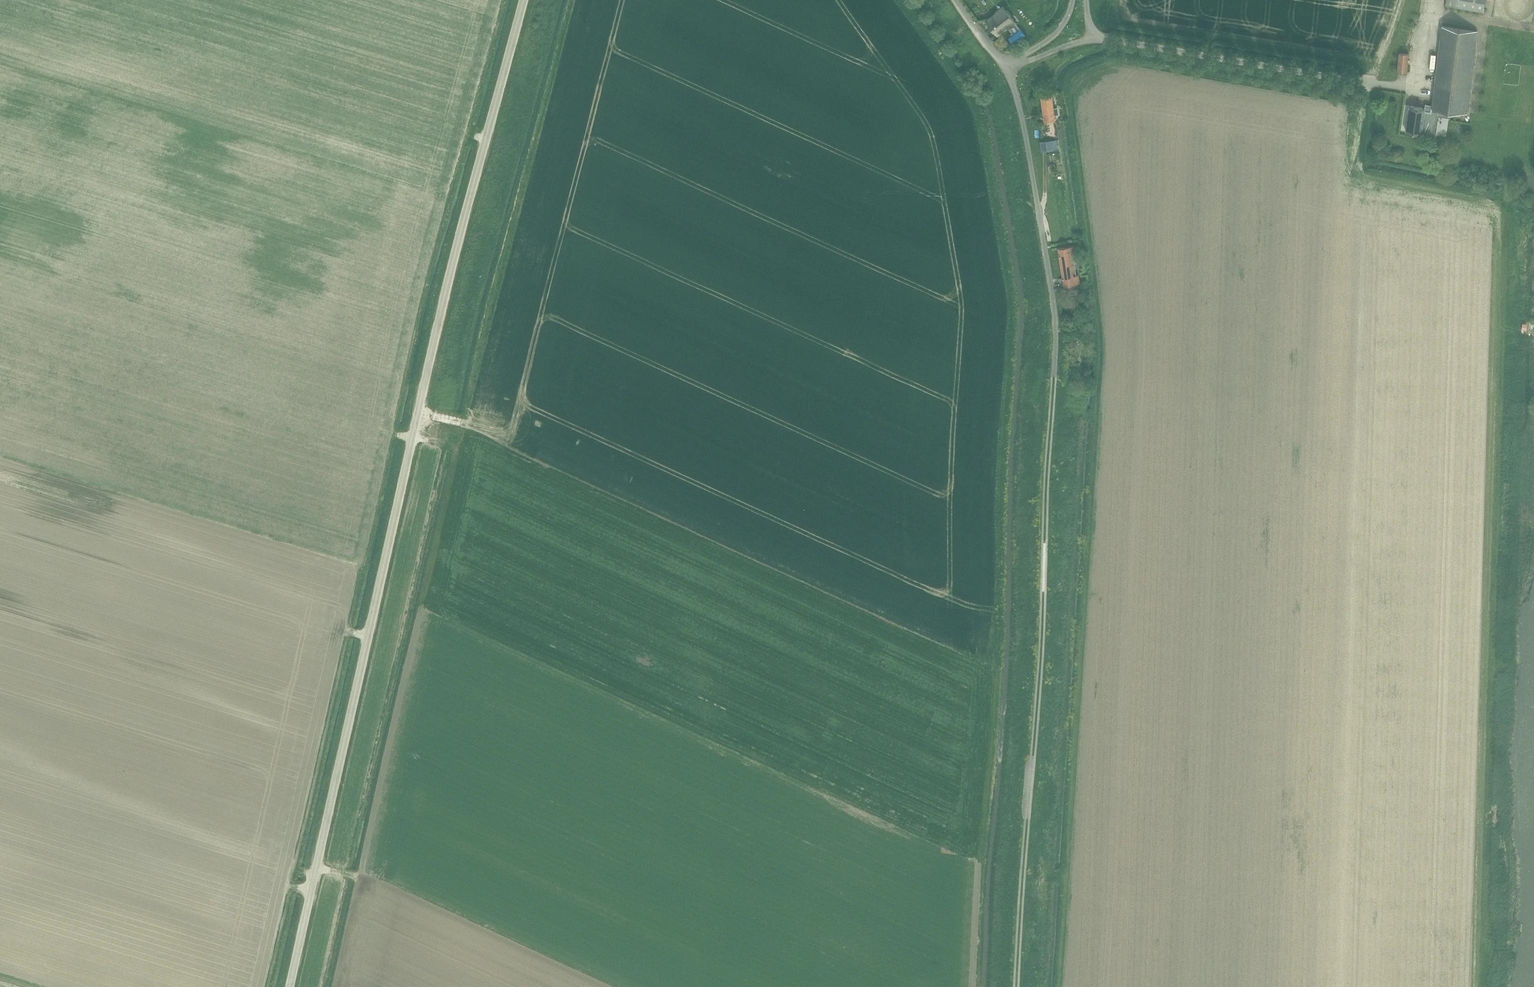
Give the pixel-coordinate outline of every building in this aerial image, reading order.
[(1445,6),(1484,13),(1486,0),(1446,0),(1445,6)] [(997,32),(1013,21),(1004,9),(988,21),(997,32)] [(1478,30),(1442,26),(1431,107),(1432,107),(1452,110),(1469,112),(1478,30)] [(1408,73),(1410,53),(1399,52),(1397,72),(1408,73)] [(1055,108),(1053,94),(1042,96),(1045,120),(1056,119),(1056,114),(1059,114),(1058,107),(1055,108)] [(1426,108),(1409,105),(1406,131),(1432,135),(1436,136),(1439,114),(1452,115),(1452,110),(1432,107),(1431,112),(1425,111),(1426,108)] [(1042,151),(1051,150),(1058,149),(1057,139),(1041,141),(1042,151)] [(1058,247),(1063,277),(1064,285),(1080,282),(1078,274),(1074,275),(1070,253),(1075,252),(1074,245),(1058,247)]
